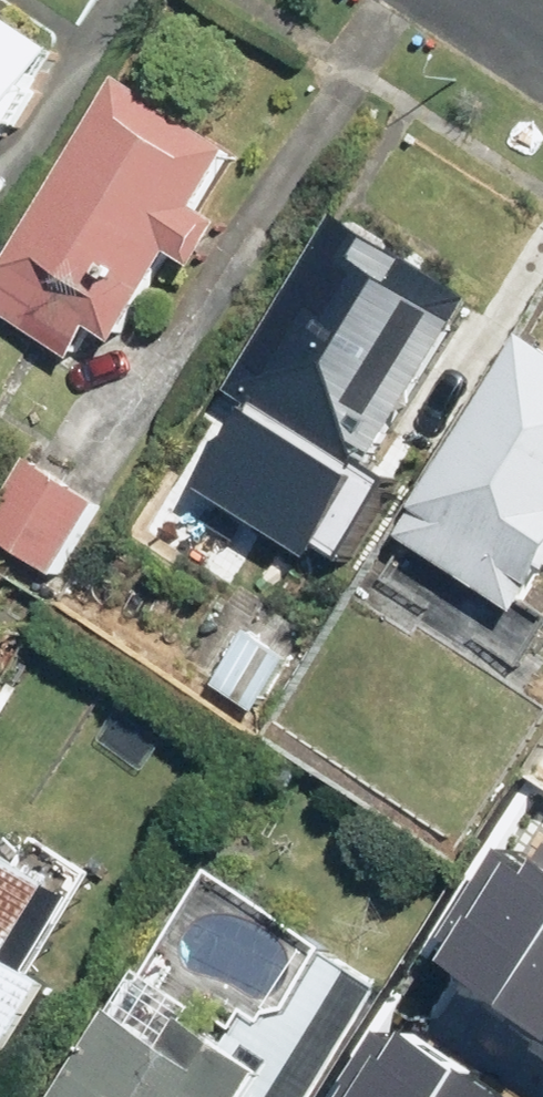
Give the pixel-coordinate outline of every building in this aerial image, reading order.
[(0,5),(0,148),(2,149),(68,51),(0,5)] [(181,259),(208,276),(239,228),(210,209),(244,157),(129,83),(0,280),(0,312),(78,363),(96,334),(121,350),(181,259)] [(345,215),(232,393),(367,478),(481,300),(345,215)] [(533,336),(399,538),(518,616),(542,578),(542,343),(533,336)] [(0,515),(0,543),(59,577),(103,502),(32,460),(0,515)] [(250,635),(217,684),(263,715),(296,666),(250,635)] [(433,958),(495,999),(490,1007),(542,1042),(542,845),(539,842),(527,862),(496,842),(435,936),(444,941),(433,958)] [(62,990),(19,961),(65,890),(0,848),(0,1084),(62,990)] [(276,1081),(199,1031),(209,1015),(143,973),(64,1096),(266,1096),(276,1081)] [(395,1033),(378,1059),(368,1053),(340,1096),(495,1096),(395,1033)]
